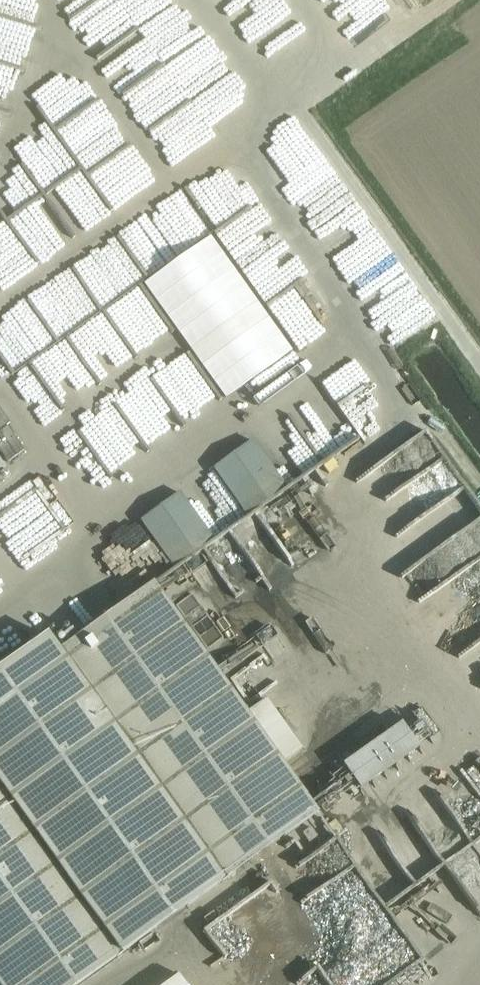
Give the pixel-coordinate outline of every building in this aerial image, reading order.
[(163,285),(28,371),(54,413),(68,405),(81,426),(103,413),(92,396),(181,339),(179,335),(198,323),(172,283),(173,282),(171,279),(163,284),(163,285)] [(226,319),(242,310),(236,301),(220,310),(226,319)] [(215,348),(148,392),(165,419),(177,411),(191,432),(272,378),(256,354),(282,336),(266,313),(214,347),(215,348)] [(144,400),(78,439),(97,471),(105,467),(113,480),(103,486),(108,496),(144,475),(134,458),(151,448),(143,433),(159,425),(144,400)] [(316,433),(305,440),(318,461),(341,447),(332,433),(341,427),(349,439),(356,435),(337,402),(320,413),(308,420),(316,433)] [(12,428),(0,411),(0,436),(12,428)] [(296,456),(307,449),(294,426),(283,433),(296,456)] [(246,511),(295,477),(269,440),(254,450),(254,449),(232,465),(241,479),(229,487),(246,511)] [(38,531),(38,532),(69,532),(68,484),(25,485),(26,508),(0,508),(0,532),(38,531)] [(167,530),(94,557),(103,582),(177,555),(167,530)] [(152,584),(57,652),(45,636),(0,668),(0,984),(76,984),(316,813),(281,764),(301,750),(265,700),(245,714),(152,584)] [(370,798),(433,762),(418,736),(355,772),(370,798)]
